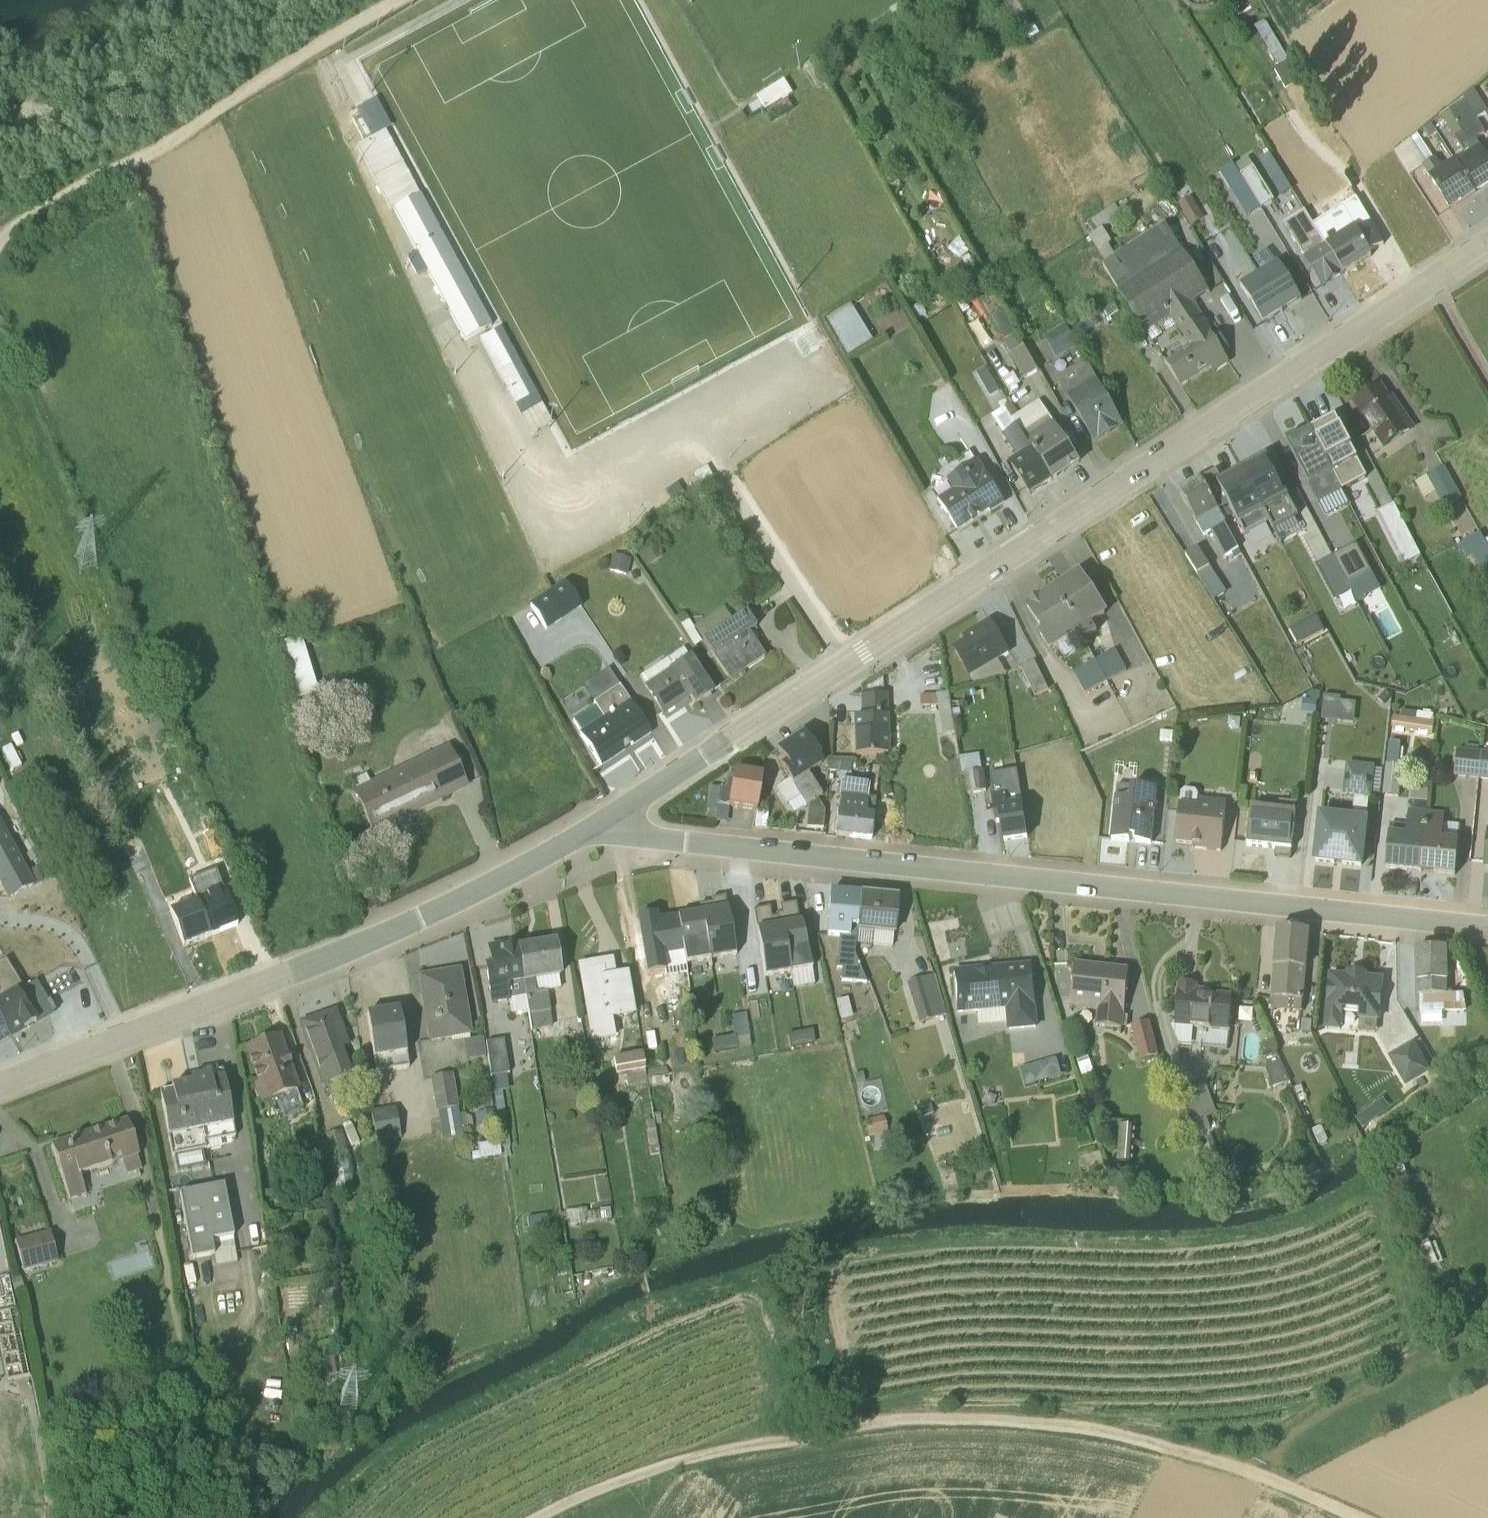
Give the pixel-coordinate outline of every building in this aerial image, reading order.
[(1275,72),(1286,90),(1302,79),(1291,62),(1275,72)] [(786,81),(759,92),(770,118),(797,106),(786,81)] [(1487,112),(1473,89),(1463,98),(1477,120),(1485,114),(1487,112)] [(1477,120),(1463,98),(1441,116),(1465,156),(1456,162),(1474,192),(1487,183),(1487,160),(1474,139),(1484,132),(1477,120)] [(356,113),(370,139),(384,132),(369,105),(356,113)] [(370,139),(356,146),(390,210),(393,210),(464,341),(491,325),(384,132),(370,139)] [(1418,135),(1396,154),(1409,175),(1421,167),(1422,167),(1449,208),(1474,192),(1455,161),(1443,169),(1436,158),(1434,159),(1418,135)] [(1273,201),(1247,159),(1235,166),(1260,208),(1273,201)] [(1181,201),(1191,224),(1205,218),(1194,195),(1181,201)] [(1121,215),(1115,205),(1087,223),(1094,233),(1089,237),(1106,265),(1116,258),(1108,245),(1111,242),(1101,228),(1121,215)] [(1342,207),(1341,206),(1313,224),(1343,273),(1370,256),(1342,207)] [(1304,211),(1282,223),(1302,258),(1300,259),(1308,272),(1312,270),(1322,286),(1343,273),(1304,211)] [(1146,332),(1209,291),(1166,226),(1104,266),(1103,267),(1146,332)] [(1282,312),(1301,300),(1278,262),(1259,273),(1282,312)] [(1259,273),(1239,285),(1262,323),(1282,312),(1259,273)] [(1165,364),(1180,387),(1211,366),(1214,372),(1229,362),(1202,321),(1205,319),(1194,301),(1146,332),(1151,341),(1174,327),(1189,349),(1165,364)] [(850,354),(874,340),(854,306),(829,320),(850,354)] [(1013,327),(1005,314),(997,319),(1004,332),(1013,327)] [(1077,346),(1065,324),(1043,337),(1055,359),(1077,346)] [(496,330),(478,340),(530,436),(547,427),(513,363),(496,330)] [(1037,370),(1016,333),(1002,341),(1023,378),(1037,370)] [(1122,424),(1088,366),(1059,383),(1094,441),(1122,424)] [(1379,386),(1354,403),(1383,450),(1412,430),(1402,415),(1400,417),(1379,386)] [(1010,403),(1004,406),(1053,480),(1080,463),(1039,401),(1018,414),(1014,408),(1018,406),(1015,401),(1011,404),(1010,403)] [(1009,464),(1029,496),(1053,480),(1004,406),(990,416),(1017,459),(1009,464)] [(1329,420),(1310,430),(1342,488),(1348,485),(1349,486),(1366,477),(1336,421),(1331,424),(1329,420)] [(1342,488),(1310,430),(1293,439),(1294,441),(1287,445),(1308,484),(1309,484),(1318,501),(1342,488)] [(1297,516),(1265,457),(1241,470),(1273,529),(1297,516)] [(938,500),(957,529),(988,509),(989,511),(1003,502),(978,460),(947,480),(952,490),(938,500)] [(1443,467),(1413,483),(1422,500),(1436,492),(1444,506),(1460,497),(1443,467)] [(1215,473),(1201,480),(1216,509),(1227,504),(1245,536),(1269,523),(1241,470),(1220,481),(1215,473)] [(1201,480),(1180,492),(1196,523),(1203,535),(1210,532),(1224,557),(1231,554),(1234,560),(1240,556),(1238,550),(1201,480)] [(1461,532),(1478,523),(1465,499),(1448,508),(1461,532)] [(1414,543),(1399,515),(1388,522),(1402,549),(1414,543)] [(1459,544),(1465,556),(1471,553),(1481,572),(1487,569),(1487,549),(1479,533),(1459,544)] [(662,555),(652,542),(637,552),(647,566),(662,555)] [(1347,582),(1369,570),(1354,544),(1333,556),(1347,582)] [(1198,548),(1186,555),(1197,573),(1209,566),(1198,548)] [(627,576),(631,560),(613,555),(609,571),(627,576)] [(1315,566),(1334,600),(1351,590),(1333,556),(1315,566)] [(1229,562),(1217,568),(1232,593),(1243,587),(1241,582),(1249,577),(1241,563),(1232,568),(1229,562)] [(1084,640),(1096,632),(1092,624),(1107,613),(1078,572),(1055,588),(1084,640)] [(546,630),(581,606),(563,582),(529,605),(546,630)] [(1055,588),(1025,606),(1042,633),(1038,635),(1049,651),(1079,632),(1055,588)] [(1229,598),(1217,605),(1223,615),(1225,614),(1226,615),(1235,609),(1229,598)] [(693,627),(729,681),(764,657),(748,632),(756,627),(745,612),(732,620),(723,607),(693,627)] [(701,642),(683,614),(675,619),(693,647),(701,642)] [(1008,654),(989,621),(964,637),(966,642),(954,650),(974,685),(1006,675),(997,661),(1008,654)] [(296,697),(316,694),(307,638),(287,641),(296,697)] [(693,705),(713,692),(690,656),(689,657),(683,649),(678,650),(673,652),(670,655),(666,660),(639,678),(663,716),(689,699),(693,705)] [(1095,660),(1107,682),(1127,670),(1116,649),(1095,660)] [(1095,660),(1073,673),(1084,694),(1107,682),(1095,660)] [(1048,690),(1033,661),(1020,668),(1035,696),(1048,690)] [(882,694),(881,676),(865,687),(865,694),(860,695),(860,716),(852,717),(854,757),(888,754),(886,694),(882,694)] [(578,734),(601,768),(652,734),(619,686),(593,703),(595,706),(572,721),(579,733),(578,734)] [(936,695),(920,695),(921,706),(938,706),(943,733),(955,731),(948,692),(936,694),(936,695)] [(1326,693),(1325,715),(1342,716),(1343,693),(1326,693)] [(1320,696),(1282,695),(1282,720),(1308,721),(1309,706),(1320,706),(1320,696)] [(1398,709),(1396,728),(1435,731),(1436,719),(1420,717),(1420,711),(1398,709)] [(823,765),(802,733),(775,750),(783,763),(779,766),(788,779),(773,789),(785,806),(798,796),(807,808),(805,828),(822,829),(825,811),(816,800),(824,795),(825,776),(824,775),(812,783),(807,775),(823,765)] [(21,767),(10,746),(1,750),(12,771),(21,767)] [(371,830),(376,830),(465,787),(447,746),(369,784),(365,775),(349,783),(353,791),(351,792),(371,830)] [(1458,753),(1456,777),(1487,780),(1487,757),(1458,753)] [(980,755),(958,758),(961,774),(964,774),(968,794),(985,791),(980,755)] [(1392,755),(1386,755),(1382,797),(1398,798),(1401,766),(1391,765),(1392,755)] [(1374,793),(1376,769),(1374,769),(1374,767),(1345,764),(1342,796),(1352,798),(1350,816),(1318,813),(1314,861),(1360,867),(1369,819),(1368,818),(1364,818),(1366,800),(1370,800),(1371,794),(1374,793)] [(733,771),(728,807),(755,811),(761,774),(733,771)] [(701,820),(714,822),(714,823),(725,824),(728,807),(731,779),(725,778),(722,790),(709,787),(701,820)] [(1420,874),(1427,780),(1412,778),(1410,810),(1408,811),(1406,825),(1390,824),(1385,870),(1386,871),(1420,874)] [(868,797),(868,783),(840,780),(834,836),(887,842),(893,795),(883,794),(882,798),(868,797)] [(1115,797),(1111,840),(1129,842),(1129,838),(1135,839),(1135,843),(1150,844),(1157,789),(1146,788),(1146,784),(1132,783),(1131,787),(1117,785),(1116,797),(1115,797)] [(1019,789),(993,793),(996,822),(1001,822),(1004,841),(1026,837),(1019,789)] [(1175,843),(1192,845),(1192,849),(1220,852),(1226,802),(1198,799),(1198,796),(1195,790),(1184,789),(1181,793),(1175,843)] [(1247,846),(1275,849),(1275,857),(1290,859),(1296,803),(1279,802),(1277,811),(1251,808),(1247,846)] [(1445,814),(1425,812),(1425,813),(1420,874),(1454,877),(1461,826),(1444,824),(1445,814)] [(43,880),(36,868),(29,871),(0,818),(0,885),(8,900),(43,880)] [(210,936),(237,925),(215,869),(188,880),(196,901),(210,936)] [(840,969),(840,980),(864,983),(865,983),(854,955),(859,894),(830,892),(826,935),(838,937),(835,968),(840,969)] [(859,894),(855,943),(892,946),(893,935),(894,936),(897,897),(859,894)] [(724,897),(711,899),(711,903),(699,905),(701,916),(695,917),(695,914),(676,917),(685,963),(734,955),(724,897)] [(196,901),(169,912),(183,946),(210,936),(196,901)] [(769,908),(752,911),(755,929),(753,929),(761,978),(784,974),(789,973),(792,988),(810,985),(800,923),(798,923),(795,903),(779,906),(779,914),(775,915),(775,917),(771,918),(769,908)] [(654,915),(638,918),(646,975),(661,973),(662,978),(686,974),(676,917),(655,921),(654,915)] [(1284,929),(1277,928),(1273,967),(1271,998),(1272,998),(1271,1010),(1301,1013),(1302,1000),(1303,1000),(1306,969),(1310,931),(1284,929)] [(561,976),(555,941),(536,944),(517,947),(531,1031),(552,1028),(546,991),(559,989),(558,977),(561,976)] [(503,949),(502,943),(486,946),(489,965),(484,966),(490,1004),(525,997),(517,947),(503,949)] [(1420,1012),(1466,1011),(1462,994),(1447,994),(1446,982),(1448,981),(1445,947),(1417,948),(1417,996),(1419,997),(1420,1012)] [(615,974),(612,958),(576,965),(590,1043),(614,1038),(612,1020),(634,1015),(628,973),(615,974)] [(53,1013),(55,1011),(36,980),(22,988),(5,959),(0,962),(0,1021),(10,1037),(36,1022),(35,1021),(52,1012),(53,1013)] [(1031,964),(952,971),(955,1014),(975,1013),(976,1026),(1006,1023),(1007,1031),(1037,1028),(1031,964)] [(1129,969),(1075,964),(1070,1009),(1096,1011),(1095,1026),(1122,1028),(1129,969)] [(459,971),(418,978),(429,1042),(450,1039),(451,1042),(469,1039),(468,1035),(470,1035),(459,971)] [(1325,1030),(1340,1032),(1342,1014),(1358,1015),(1357,1020),(1377,1022),(1381,981),(1364,979),(1364,975),(1347,974),(1347,977),(1330,976),(1325,1030)] [(918,1023),(945,1015),(933,975),(905,983),(918,1023)] [(1178,1044),(1223,1048),(1224,1031),(1229,1032),(1231,996),(1210,994),(1210,991),(1197,989),(1197,985),(1178,984),(1175,1028),(1170,1028),(1178,1044)] [(851,1018),(846,998),(835,1001),(839,1021),(851,1018)] [(379,1012),(366,1015),(375,1073),(408,1068),(399,1010),(385,1011),(386,1015),(380,1016),(379,1012)] [(300,1024),(320,1087),(351,1076),(342,1049),(346,1047),(334,1013),(300,1024)] [(10,1037),(0,1021),(0,1044),(10,1037)] [(1158,1056),(1150,1021),(1130,1026),(1139,1061),(1158,1056)] [(814,1043),(811,1029),(786,1034),(789,1048),(813,1044),(814,1043)] [(734,1035),(710,1039),(713,1054),(750,1047),(748,1037),(735,1040),(734,1035)] [(259,1105),(299,1090),(279,1036),(245,1049),(257,1083),(252,1085),(259,1105)] [(486,1056),(482,1037),(463,1040),(467,1059),(486,1056)] [(503,1041),(485,1044),(490,1077),(508,1074),(503,1041)] [(1404,1086),(1433,1075),(1419,1041),(1390,1052),(1404,1086)] [(660,1049),(648,1051),(650,1064),(662,1062),(660,1049)] [(625,1077),(627,1087),(645,1084),(646,1084),(641,1053),(613,1058),(615,1075),(617,1075),(618,1078),(625,1077)] [(1087,1057),(1076,1060),(1082,1076),(1093,1072),(1087,1057)] [(1023,1067),(1029,1086),(1062,1076),(1059,1066),(1023,1067)] [(668,1085),(665,1067),(644,1071),(647,1088),(668,1085)] [(222,1071),(207,1073),(208,1075),(191,1078),(190,1078),(191,1083),(170,1087),(171,1089),(159,1091),(171,1156),(173,1155),(176,1171),(205,1166),(202,1151),(205,1150),(203,1142),(234,1136),(222,1071)] [(452,1073),(430,1077),(435,1108),(442,1139),(462,1135),(462,1128),(473,1126),(472,1117),(466,1114),(465,1113),(457,1114),(456,1107),(458,1107),(452,1073)] [(477,1076),(482,1109),(492,1108),(487,1074),(477,1076)] [(1186,1087),(1198,1130),(1220,1124),(1208,1081),(1186,1087)] [(500,1087),(493,1089),(502,1148),(509,1147),(500,1087)] [(370,1111),(375,1143),(401,1138),(394,1106),(370,1111)] [(493,1110),(475,1113),(478,1126),(495,1123),(493,1110)] [(867,1118),(871,1134),(889,1129),(884,1113),(867,1118)] [(137,1157),(139,1156),(126,1119),(79,1135),(78,1137),(70,1139),(70,1138),(50,1145),(69,1201),(85,1195),(79,1176),(122,1162),(126,1175),(141,1170),(137,1157)] [(1117,1162),(1128,1164),(1133,1127),(1123,1125),(1117,1162)] [(348,1155),(341,1131),(325,1135),(331,1161),(336,1192),(352,1188),(348,1155)] [(470,1152),(472,1161),(500,1155),(497,1141),(476,1145),(477,1151),(470,1152)] [(233,1236),(223,1184),(178,1193),(191,1259),(213,1255),(210,1241),(233,1236)] [(48,1232),(15,1241),(23,1271),(57,1262),(48,1232)] [(15,1300),(6,1273),(0,1275),(0,1305),(15,1300)]
